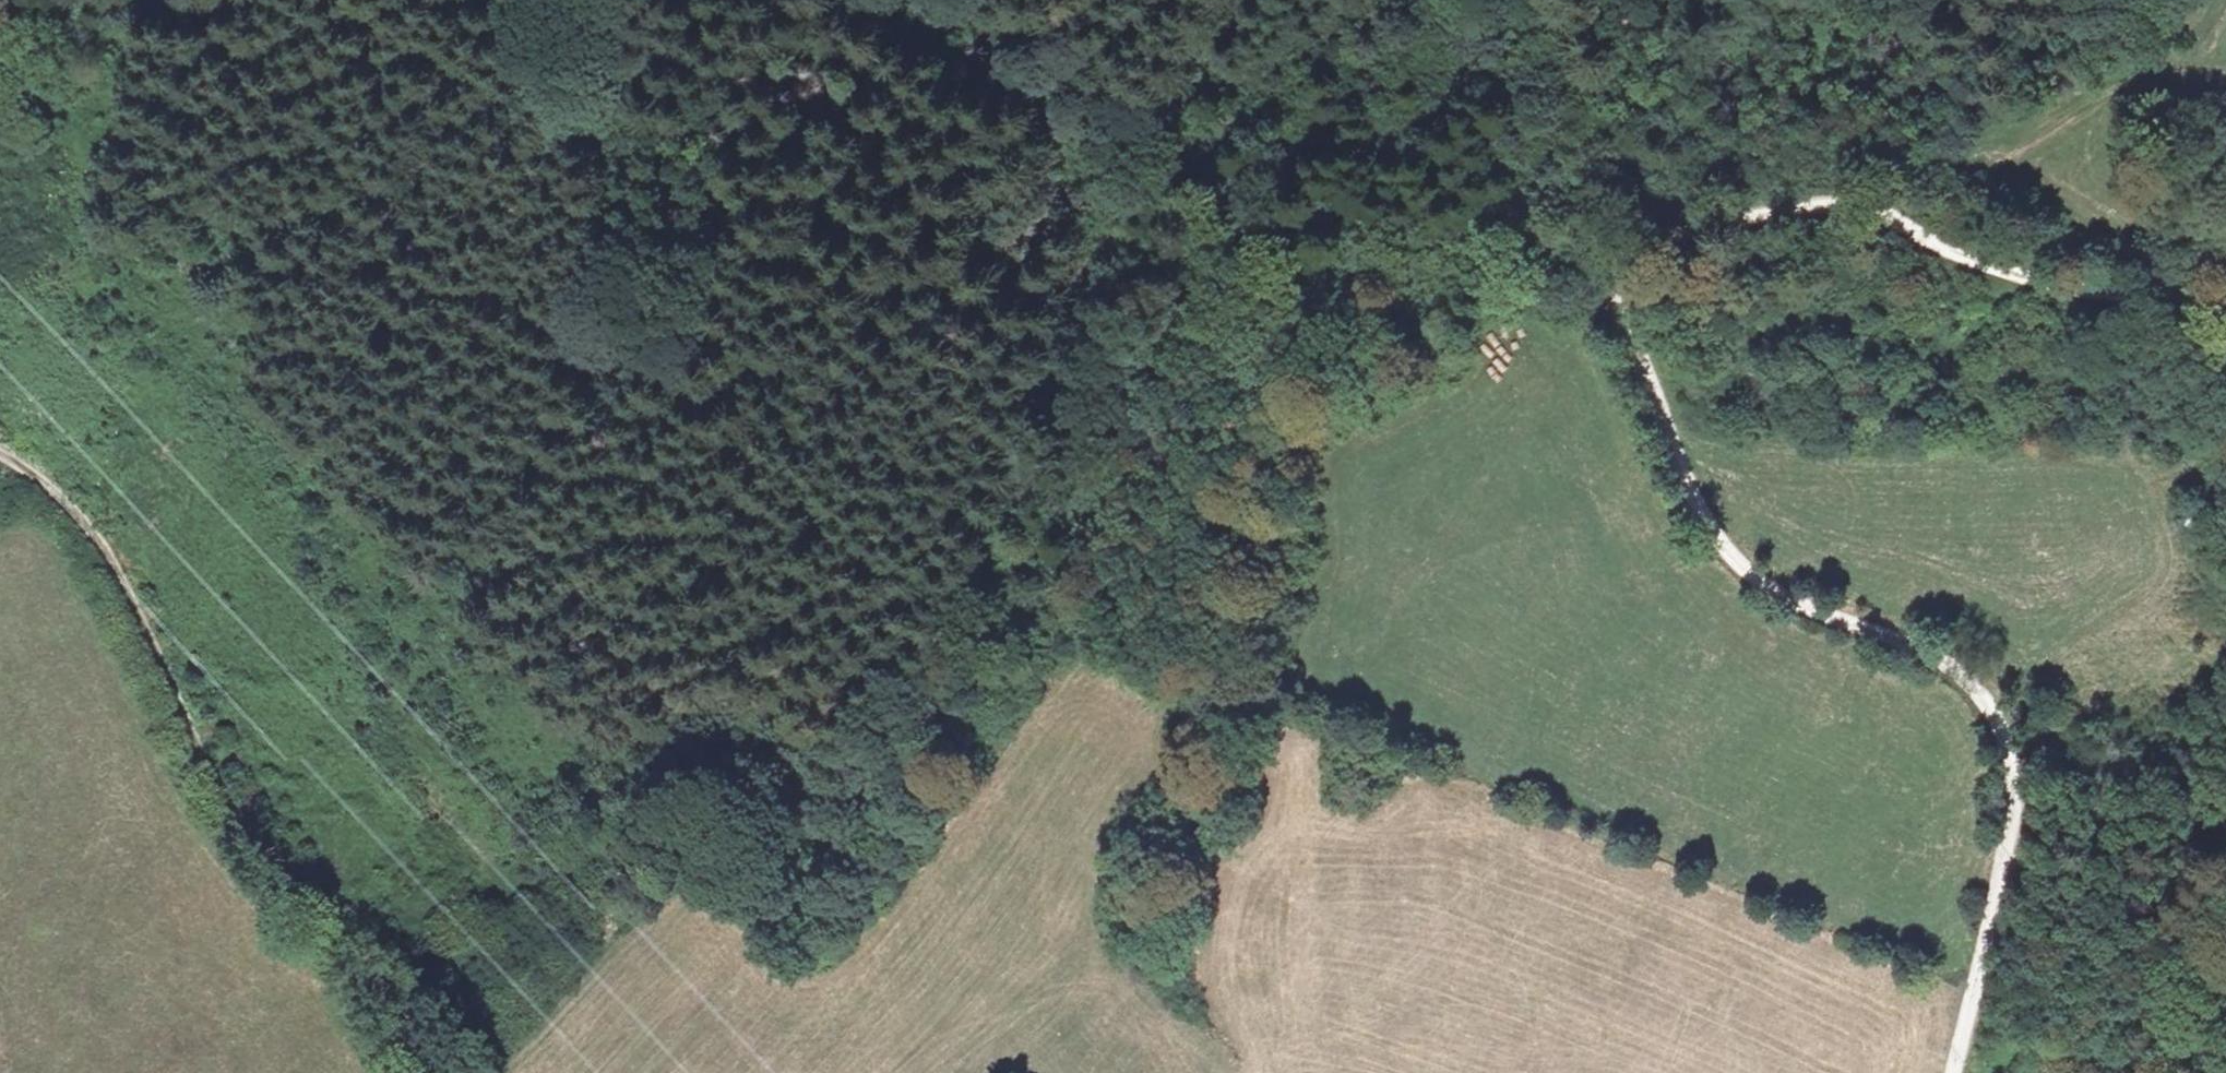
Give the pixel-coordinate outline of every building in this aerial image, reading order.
[(2135,15),(2157,0),(2125,0),(2135,15)]
